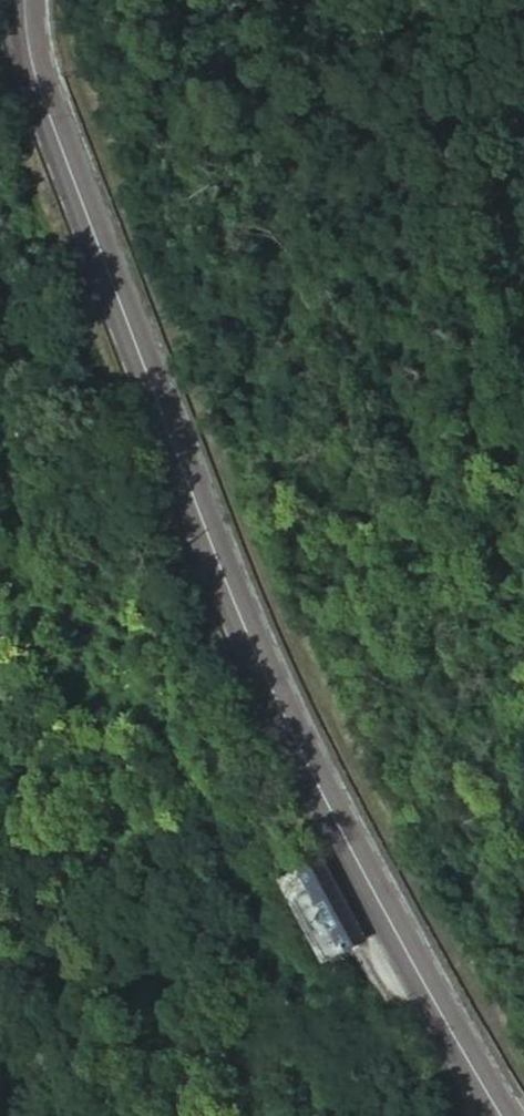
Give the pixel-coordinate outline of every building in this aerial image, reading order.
[(320,911),(340,898),(331,883),(320,861),(300,873),(320,911)] [(358,959),(370,953),(365,945),(354,925),(343,904),(340,898),(320,911),(323,919),(342,952),(352,946),(358,959)]
